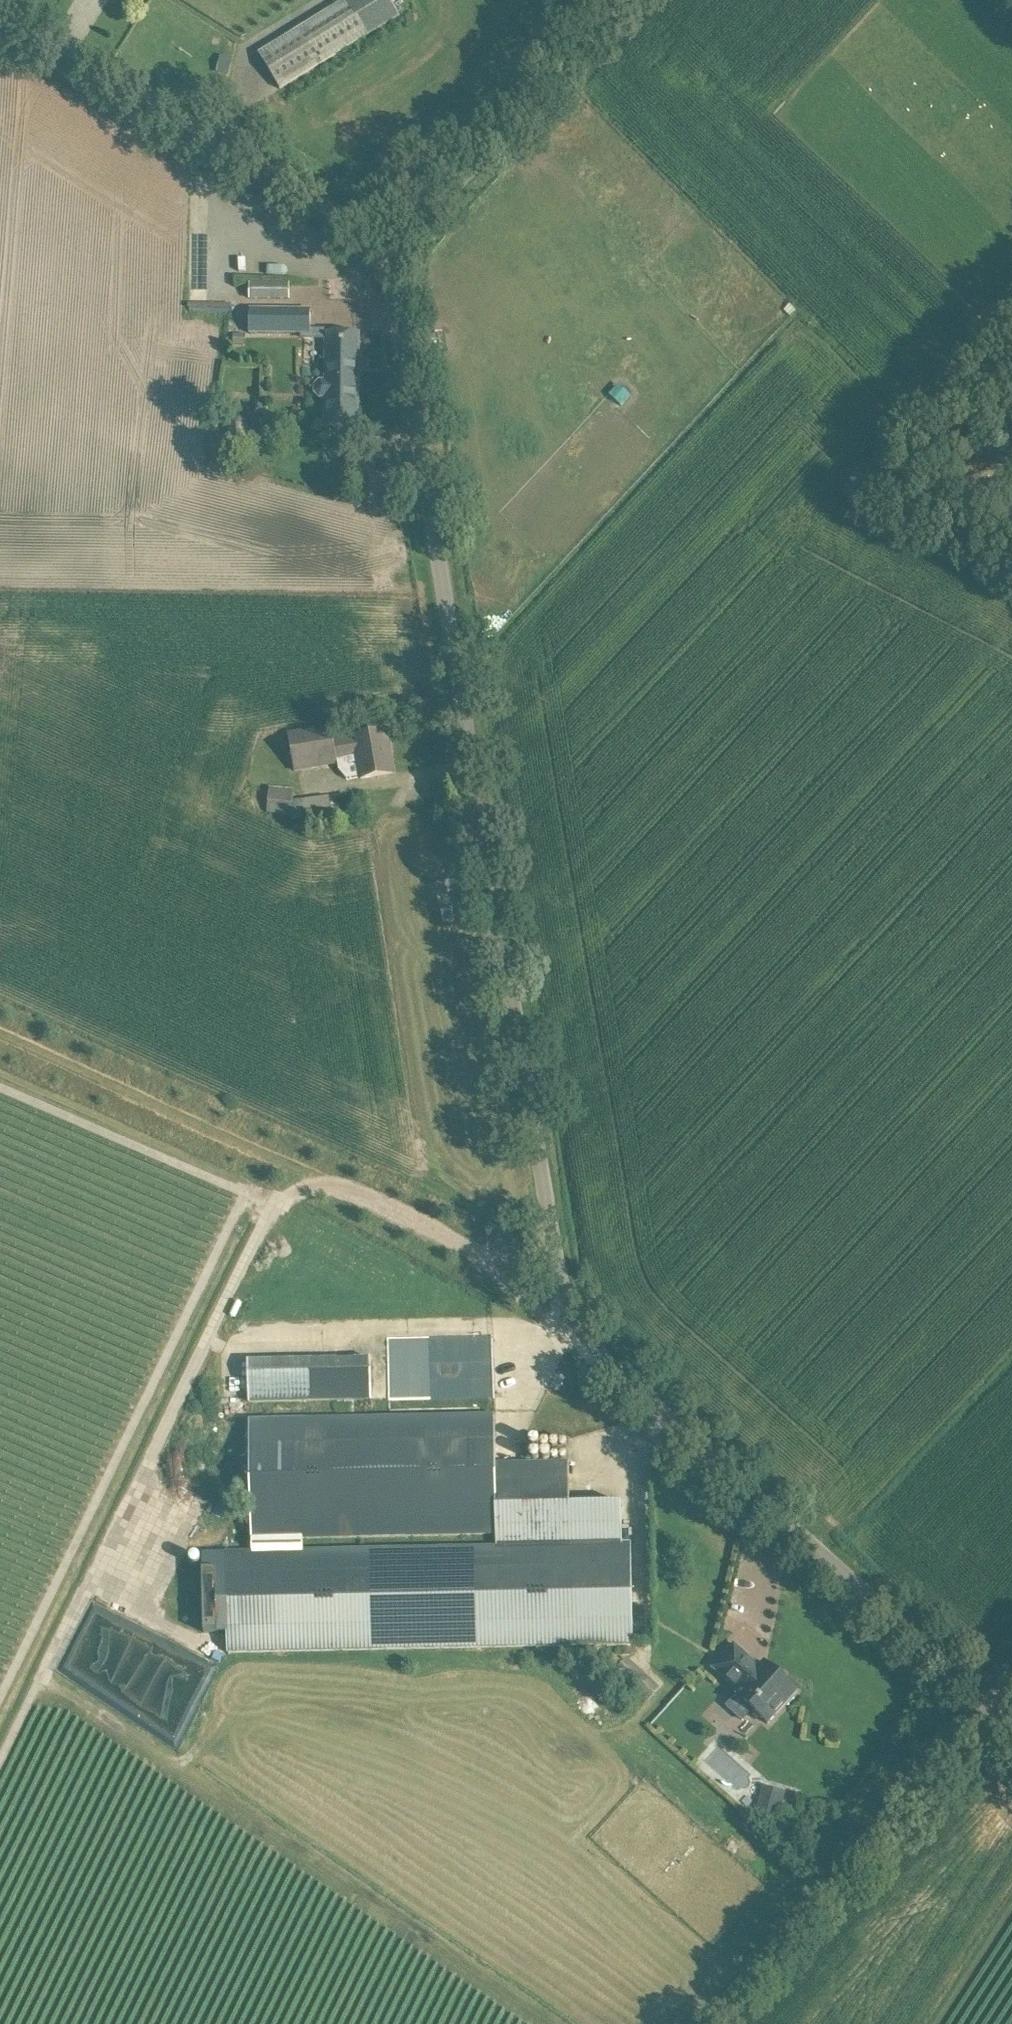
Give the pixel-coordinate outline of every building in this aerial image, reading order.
[(369,34),(399,17),(389,0),(348,0),(259,55),(280,89),(369,34)] [(290,301),(290,284),(249,284),(249,301),(290,301)] [(311,309),(249,308),(249,335),(311,335),(311,309)] [(324,333),(323,378),(320,378),(313,385),(312,393),(318,399),(323,400),(323,427),(358,428),(359,333),(324,333)] [(359,779),(375,776),(393,773),(393,772),(389,773),(385,747),(389,747),(387,733),(354,738),(354,740),(335,744),(332,728),(288,735),(293,769),(335,762),(334,758),(354,754),(359,779)] [(282,815),(293,816),(295,790),(285,789),(282,815)] [(331,802),(299,795),(296,813),(328,819),(331,802)] [(345,810),(342,795),(331,797),(333,812),(345,810)] [(492,1335),(392,1336),(392,1361),(407,1361),(407,1371),(430,1371),(430,1358),(455,1358),(456,1374),(462,1374),(462,1396),(492,1396),(492,1335)] [(249,1401),(331,1400),(371,1399),(370,1358),(330,1359),(248,1360),(249,1401)] [(226,1552),(202,1553),(204,1632),(227,1631),(228,1652),(553,1646),(634,1644),(632,1564),(631,1544),(571,1545),(569,1462),(496,1464),(495,1415),(475,1415),(249,1420),(252,1539),(496,1534),(497,1547),(226,1552)] [(735,1644),(713,1668),(728,1681),(739,1691),(735,1694),(736,1695),(727,1705),(743,1720),(753,1710),(768,1724),(786,1704),(789,1705),(795,1698),(794,1695),(798,1691),(765,1662),(760,1667),(735,1644)] [(764,1786),(754,1819),(776,1826),(786,1792),(764,1786)]
